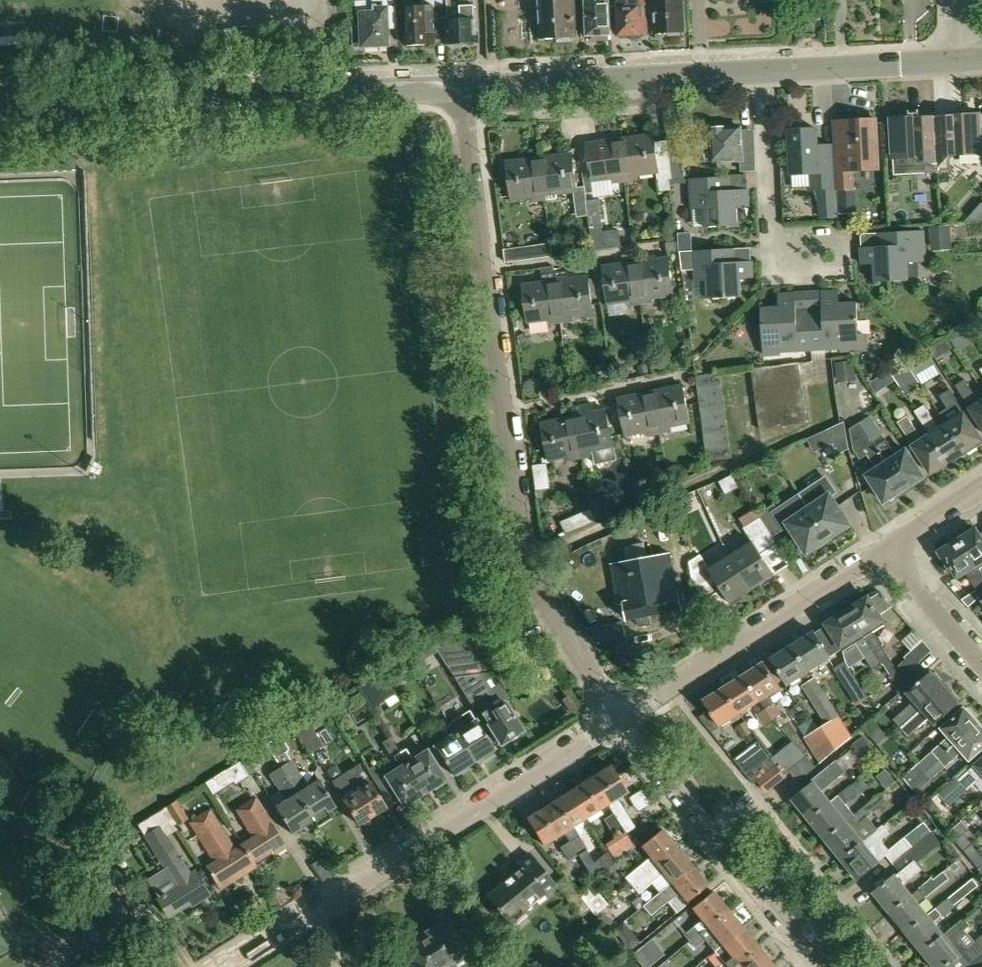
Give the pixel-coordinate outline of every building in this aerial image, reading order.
[(353,29),(354,46),(355,47),(364,47),(364,48),(389,47),(388,29),(387,3),(398,2),(397,0),(374,0),(374,4),(357,5),(358,27),(354,27),(353,29)] [(405,27),(406,46),(435,45),(434,29),(437,28),(436,7),(444,7),(444,0),(422,0),(422,6),(407,6),(408,27),(405,27)] [(449,18),(450,47),(464,46),(464,43),(477,43),(475,8),(475,5),(475,0),(460,0),(461,17),(449,18)] [(541,7),(542,39),(558,39),(558,42),(572,41),(572,38),(575,38),(573,0),(564,0),(559,0),(541,0),(541,7)] [(586,37),(590,37),(590,42),(608,41),(608,36),(612,36),(610,0),(585,0),(586,37)] [(619,36),(630,35),(632,37),(634,38),(636,38),(638,38),(640,37),(641,36),(643,35),(644,35),(643,0),(618,0),(619,36)] [(655,14),(656,34),(669,33),(669,35),(679,34),(679,32),(682,32),(681,0),(651,0),(651,14),(655,14)] [(946,116),(935,116),(935,126),(938,173),(951,172),(950,155),(981,154),(979,114),(946,115),(946,116)] [(924,117),(891,118),(893,158),(924,157),(925,173),(938,173),(935,126),(935,116),(924,117)] [(835,154),(837,190),(854,189),(853,171),(878,170),(876,119),(847,121),(848,153),(835,154)] [(708,139),(712,139),(714,162),(742,160),(742,171),(756,170),(754,150),(742,151),(740,127),(725,128),(725,127),(722,127),(722,123),(707,124),(708,139)] [(791,176),(793,176),(811,175),(812,189),(833,188),(831,154),(817,155),(815,130),(788,131),(791,176)] [(670,181),(672,180),(669,157),(669,154),(657,156),(654,135),(620,140),(625,182),(640,180),(639,177),(656,174),(659,191),(671,189),(670,181)] [(625,182),(620,140),(586,145),(591,183),(613,180),(613,184),(625,182)] [(572,154),(539,158),(545,200),(558,199),(558,195),(577,193),(579,214),(588,213),(587,201),(585,186),(576,187),(572,154)] [(682,155),(669,157),(672,180),(685,180),(682,155)] [(545,200),(539,158),(506,162),(511,201),(532,198),(533,202),(545,200)] [(748,208),(747,192),(723,193),(722,178),(689,180),(690,211),(703,210),(703,228),(736,226),(736,209),(748,208)] [(854,189),(837,190),(838,214),(857,213),(856,189),(854,189)] [(587,201),(588,213),(590,228),(603,227),(599,199),(587,201)] [(821,218),(834,217),(834,201),(820,201),(821,218)] [(966,222),(981,221),(981,204),(966,222)] [(677,232),(675,219),(666,220),(667,233),(677,232)] [(950,225),(930,226),(931,240),(951,239),(951,236),(956,236),(955,227),(950,227),(950,225)] [(923,232),(884,234),(885,247),(861,248),(862,265),(873,265),(875,283),(909,280),(908,263),(925,261),(923,232)] [(692,237),(680,237),(680,249),(692,249),(692,237)] [(668,252),(679,251),(678,241),(666,243),(668,252)] [(550,244),(504,250),(505,263),(552,257),(550,244)] [(694,270),(695,282),(707,282),(708,300),(741,298),(740,280),(752,279),(751,262),(727,263),(726,250),(680,252),(682,271),(694,270)] [(636,262),(641,304),(654,303),(654,299),(674,297),(669,258),(636,262)] [(608,306),(628,303),(628,306),(641,304),(636,262),(602,266),(608,306)] [(555,282),(560,323),(574,321),(573,318),(592,315),(587,278),(555,282)] [(527,324),(549,321),(549,324),(560,323),(555,282),(522,286),(527,324)] [(823,318),(810,319),(811,352),(839,350),(839,352),(866,351),(865,335),(859,336),(857,303),(839,304),(838,292),(822,293),(823,318)] [(763,354),(811,352),(810,319),(797,320),(795,295),(779,296),(779,308),(760,309),(763,354)] [(958,348),(978,337),(970,324),(951,336),(958,348)] [(931,347),(937,357),(951,349),(945,339),(931,347)] [(909,362),(917,375),(936,363),(928,351),(909,362)] [(662,359),(651,362),(653,372),(665,369),(662,359)] [(854,360),(835,362),(837,378),(856,376),(854,360)] [(889,371),(895,382),(911,372),(905,361),(889,371)] [(776,378),(800,375),(798,363),(775,366),(776,378)] [(776,378),(775,366),(751,369),(752,381),(776,378)] [(697,388),(721,385),(720,373),(696,376),(697,388)] [(776,378),(778,390),(801,387),(800,375),(776,378)] [(778,390),(776,378),(752,381),(754,393),(778,390)] [(883,386),(878,378),(869,383),(875,391),(883,386)] [(978,404),(963,381),(955,386),(981,429),(981,401),(978,404)] [(648,392),(658,435),(672,432),(671,427),(689,423),(681,384),(648,392)] [(723,397),(721,385),(697,388),(699,400),(723,397)] [(803,399),(801,387),(778,390),(779,402),(803,399)] [(779,402),(778,390),(754,393),(756,405),(779,402)] [(948,390),(938,397),(946,409),(939,413),(946,424),(966,455),(976,449),(974,446),(981,442),(965,416),(948,390)] [(624,437),(647,432),(648,437),(658,435),(648,392),(615,399),(624,437)] [(723,397),(699,400),(700,412),(724,409),(723,397)] [(779,402),(781,414),(805,411),(803,399),(779,402)] [(779,402),(756,405),(757,417),(781,414),(779,402)] [(571,417),(580,459),(590,457),(592,464),(614,460),(604,410),(593,412),(592,404),(570,409),(571,417)] [(914,412),(929,436),(946,463),(952,459),(954,462),(966,455),(946,424),(938,429),(923,406),(914,412)] [(726,421),(724,409),(700,412),(702,424),(726,421)] [(806,423),(805,411),(781,414),(783,426),(806,423)] [(783,426),(781,414),(757,417),(759,429),(783,426)] [(946,463),(929,436),(922,441),(906,416),(897,422),(929,474),(936,470),(937,472),(946,467),(945,464),(946,463)] [(570,461),(580,459),(571,417),(539,424),(547,462),(569,457),(570,461)] [(728,433),(726,421),(702,424),(703,437),(728,433)] [(861,422),(851,429),(854,448),(861,458),(867,454),(877,469),(868,475),(877,489),(885,502),(887,500),(891,503),(897,499),(896,495),(905,489),(871,437),(861,422)] [(843,423),(825,431),(836,454),(847,448),(843,423)] [(881,430),(871,437),(905,489),(913,484),(916,486),(922,482),(921,478),(924,477),(918,467),(907,449),(897,456),(881,430)] [(729,445),(728,433),(703,437),(705,449),(729,445)] [(729,445),(705,449),(706,461),(731,457),(729,445)] [(547,464),(533,466),(537,493),(550,491),(547,464)] [(739,488),(737,482),(732,474),(719,480),(725,494),(739,488)] [(798,494),(829,540),(830,541),(831,539),(851,525),(832,495),(835,493),(825,477),(798,494)] [(789,526),(801,544),(807,554),(819,546),(820,548),(828,543),(827,541),(828,540),(829,540),(798,494),(778,508),(775,503),(759,514),(772,534),(773,536),(789,526)] [(595,520),(590,508),(561,521),(566,533),(595,520)] [(753,542),(730,556),(752,590),(775,576),(762,555),(779,544),(773,536),(772,534),(759,514),(755,508),(740,518),(746,526),(744,528),(753,542)] [(957,541),(966,555),(969,554),(979,569),(981,567),(981,532),(980,533),(976,528),(973,530),(972,529),(964,534),(965,536),(957,541)] [(979,569),(969,554),(966,555),(957,541),(951,545),(950,543),(942,548),(943,550),(940,552),(949,567),(951,566),(958,577),(966,572),(981,596),(981,573),(979,569)] [(625,545),(628,562),(611,565),(618,604),(620,603),(621,605),(624,605),(627,620),(637,619),(638,627),(650,625),(648,616),(680,611),(677,592),(676,592),(669,554),(647,558),(644,542),(625,545)] [(730,603),(752,590),(730,556),(710,569),(701,555),(688,562),(692,580),(700,593),(717,583),(730,603)] [(847,609),(865,637),(868,642),(874,651),(872,652),(879,665),(881,668),(884,667),(889,674),(897,682),(913,668),(931,650),(922,641),(904,658),(906,659),(895,669),(882,648),(884,642),(880,636),(875,636),(872,632),(886,623),(869,597),(867,599),(865,597),(856,602),(857,604),(849,610),(848,609),(847,609)] [(843,650),(865,637),(847,609),(847,610),(847,611),(838,616),(837,615),(828,620),(829,622),(827,624),(833,634),(843,650)] [(814,632),(793,646),(809,671),(830,657),(814,632)] [(431,644),(438,655),(470,651),(468,639),(431,644)] [(868,642),(859,648),(865,658),(873,669),(879,665),(872,652),(874,651),(868,642)] [(809,671),(793,646),(772,659),(788,684),(809,671)] [(475,650),(470,651),(438,655),(445,666),(476,662),(475,650)] [(445,666),(452,678),(478,674),(476,662),(445,666)] [(867,695),(846,662),(834,669),(856,702),(867,695)] [(760,701),(766,709),(773,720),(781,715),(769,695),(781,688),(765,663),(745,676),(760,701)] [(921,676),(913,668),(897,682),(904,690),(915,681),(921,676)] [(913,700),(893,718),(895,720),(901,727),(908,720),(917,712),(945,687),(941,682),(943,680),(936,672),(934,674),(932,672),(918,684),(908,693),(913,700)] [(394,694),(382,674),(360,687),(372,707),(394,694)] [(478,674),(452,678),(471,706),(473,705),(491,732),(499,746),(510,739),(511,741),(520,736),(519,733),(521,732),(510,713),(512,712),(508,704),(505,706),(503,703),(491,710),(484,699),(491,695),(478,674)] [(745,676),(725,689),(740,714),(760,701),(745,676)] [(829,722),(837,716),(816,682),(808,688),(829,722)] [(908,720),(901,727),(908,735),(929,717),(930,718),(936,725),(951,711),(960,703),(958,701),(960,699),(953,691),(951,693),(949,691),(945,687),(917,712),(908,720)] [(720,726),(740,714),(725,689),(705,701),(720,726)] [(469,709),(448,722),(448,723),(472,762),(481,756),(483,759),(493,753),(491,750),(494,748),(486,735),(469,709)] [(764,726),(773,720),(766,709),(757,715),(764,726)] [(924,772),(939,759),(978,723),(973,717),(974,716),(968,709),(966,710),(965,709),(943,729),(949,736),(904,777),(910,784),(924,772)] [(851,738),(839,718),(823,728),(836,748),(851,738)] [(322,745),(306,719),(293,727),(309,754),(322,745)] [(753,733),(746,722),(737,727),(744,739),(753,733)] [(472,762),(448,723),(442,727),(449,737),(435,746),(453,775),(455,773),(457,776),(466,770),(464,768),(472,762)] [(978,723),(939,759),(924,772),(931,780),(962,751),(970,759),(981,748),(981,728),(978,723)] [(836,748),(823,728),(807,739),(819,758),(836,748)] [(278,736),(266,743),(279,764),(294,789),(311,817),(317,827),(331,818),(327,812),(335,807),(318,780),(307,787),(305,782),(289,757),(287,753),(288,751),(291,750),(286,742),(282,743),(278,736)] [(865,737),(854,744),(866,761),(877,753),(865,737)] [(414,799),(423,793),(399,754),(389,738),(383,741),(399,768),(385,777),(403,806),(405,804),(407,807),(416,802),(414,799)] [(255,749),(238,760),(248,777),(257,771),(252,764),(261,758),(255,749)] [(406,750),(399,754),(423,793),(432,788),(433,790),(443,784),(442,781),(445,779),(427,751),(412,760),(406,750)] [(787,772),(797,784),(815,769),(806,757),(787,772)] [(959,779),(956,776),(939,792),(950,805),(981,777),(981,759),(959,779)] [(235,785),(248,777),(238,760),(204,782),(213,795),(233,782),(235,785)] [(791,800),(807,820),(830,802),(821,791),(844,772),(835,761),(812,780),(813,782),(791,800)] [(751,766),(744,771),(754,784),(758,781),(766,792),(784,777),(775,766),(765,775),(755,762),(751,766)] [(279,764),(267,771),(279,790),(283,796),(285,800),(275,807),(292,835),(302,829),(299,824),(311,817),(294,789),(279,764)] [(613,814),(620,826),(625,834),(635,828),(617,798),(627,792),(610,765),(590,778),(607,805),(613,814)] [(350,773),(332,784),(343,801),(357,824),(384,807),(371,785),(360,767),(350,773)] [(590,778),(570,791),(588,818),(607,805),(590,778)] [(830,802),(807,820),(823,840),(855,815),(846,804),(858,794),(851,785),(830,802)] [(567,794),(547,806),(564,833),(569,842),(577,854),(586,849),(578,836),(584,832),(584,820),(588,818),(570,791),(567,794)] [(823,840),(840,860),(879,829),(869,817),(887,802),(881,795),(856,816),(855,815),(823,840)] [(253,837),(242,844),(253,863),(272,851),(275,856),(287,848),(255,798),(236,810),(253,837)] [(189,817),(176,799),(165,807),(177,825),(189,817)] [(544,846),(564,833),(547,806),(527,819),(544,846)] [(256,867),(253,863),(242,844),(234,849),(210,810),(189,823),(214,863),(206,868),(217,886),(244,869),(246,873),(256,867)] [(611,832),(620,826),(613,814),(604,820),(611,832)] [(885,857),(892,865),(912,849),(903,838),(889,850),(881,840),(890,833),(884,825),(879,829),(840,860),(856,880),(875,865),(885,857)] [(955,840),(963,850),(974,842),(978,838),(969,828),(968,829),(955,840)] [(174,850),(161,829),(146,839),(159,860),(177,888),(158,900),(168,917),(187,904),(190,908),(210,896),(194,871),(189,874),(174,850)] [(651,857),(626,877),(633,885),(677,848),(662,830),(642,846),(651,857)] [(932,833),(912,849),(892,865),(900,875),(896,877),(895,876),(873,894),(889,914),(912,896),(903,886),(923,870),(917,863),(941,844),(932,833)] [(568,860),(577,854),(569,842),(560,848),(568,860)] [(981,863),(981,851),(974,842),(963,850),(977,867),(981,863)] [(662,871),(672,883),(692,867),(677,848),(633,885),(638,892),(662,871)] [(593,860),(585,866),(593,877),(614,861),(606,850),(593,860)] [(504,919),(505,918),(518,907),(522,912),(555,886),(529,854),(517,864),(520,869),(507,879),(486,896),(496,908),(495,909),(498,913),(499,912),(504,919)] [(672,883),(644,907),(651,915),(668,901),(677,913),(690,902),(689,901),(707,885),(692,867),(672,883)] [(586,887),(590,883),(594,880),(588,873),(580,879),(586,887)] [(933,879),(912,896),(889,914),(906,934),(928,916),(919,905),(950,879),(945,873),(935,881),(933,879)] [(586,887),(579,893),(590,905),(597,914),(608,905),(603,898),(590,883),(586,887)] [(692,909),(708,927),(728,911),(713,892),(692,909)] [(906,934),(922,954),(944,936),(934,923),(942,916),(944,917),(956,907),(955,906),(962,901),(956,893),(928,916),(906,934)] [(714,952),(716,951),(743,929),(728,911),(708,927),(701,932),(691,941),(696,948),(705,941),(714,952)] [(944,936),(922,954),(933,966),(947,966),(965,953),(972,962),(981,954),(981,937),(969,948),(960,937),(965,933),(964,931),(971,925),(965,919),(944,936)] [(410,966),(449,966),(447,964),(460,956),(467,966),(481,958),(473,946),(465,951),(446,921),(444,923),(442,921),(429,929),(430,931),(415,941),(414,939),(402,947),(403,948),(400,950),(410,966)] [(623,923),(613,931),(620,939),(630,931),(623,923)] [(685,934),(691,941),(701,932),(696,926),(685,934)] [(758,947),(743,929),(716,951),(726,962),(720,966),(733,966),(758,947)] [(633,953),(645,966),(647,966),(655,961),(643,945),(633,953)] [(758,947),(733,966),(771,966),(773,965),(758,947)] [(972,962),(976,966),(981,966),(981,954),(972,962)]
